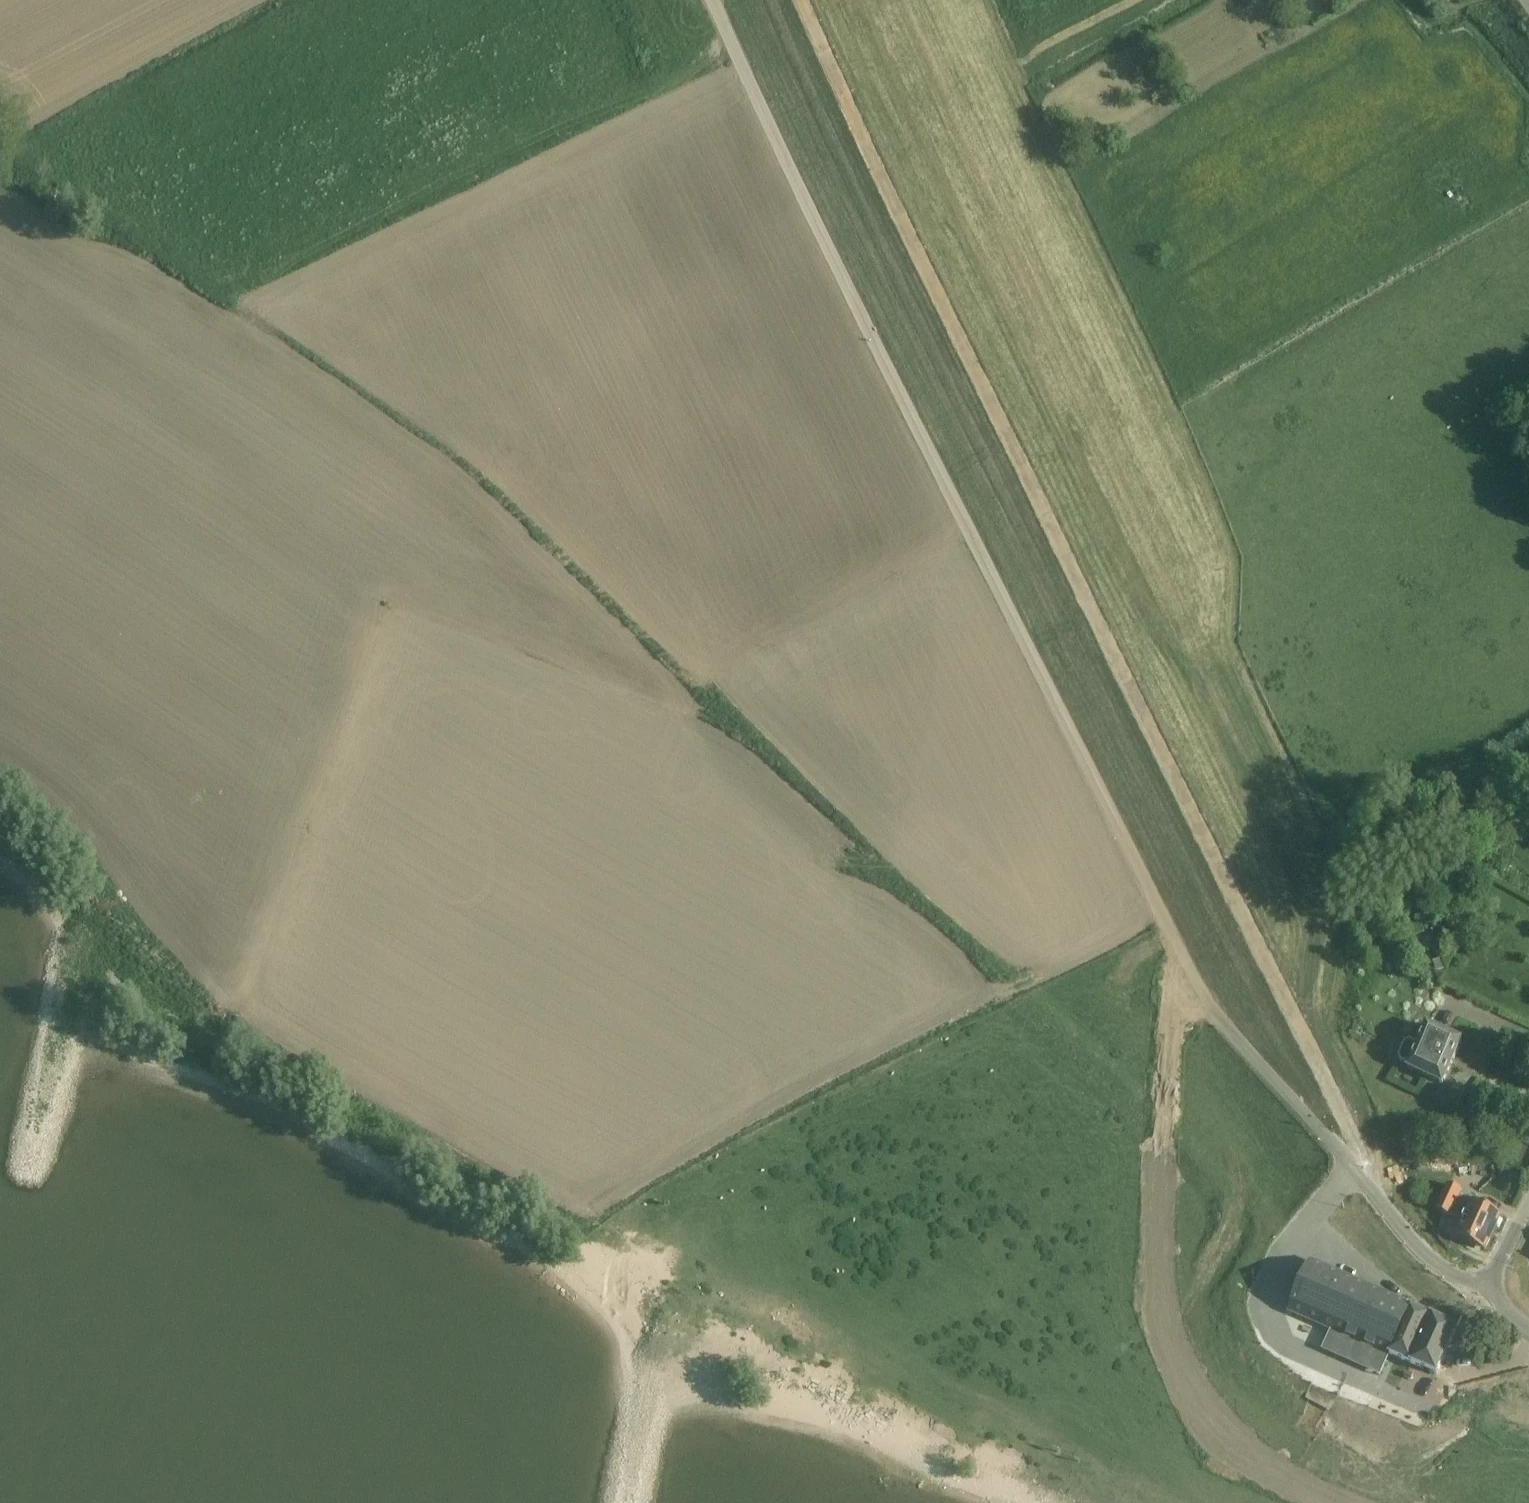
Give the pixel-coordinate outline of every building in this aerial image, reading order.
[(1427,1025),(1418,1044),(1410,1041),(1405,1042),(1399,1056),(1401,1061),(1408,1065),(1407,1067),(1443,1084),(1463,1042),(1427,1025)] [(1464,1191),(1448,1184),(1436,1212),(1450,1218),(1452,1213),(1465,1219),(1456,1238),(1485,1251),(1502,1213),(1462,1196),(1464,1191)] [(1312,1262),(1291,1310),(1436,1375),(1457,1327),(1312,1262)]
